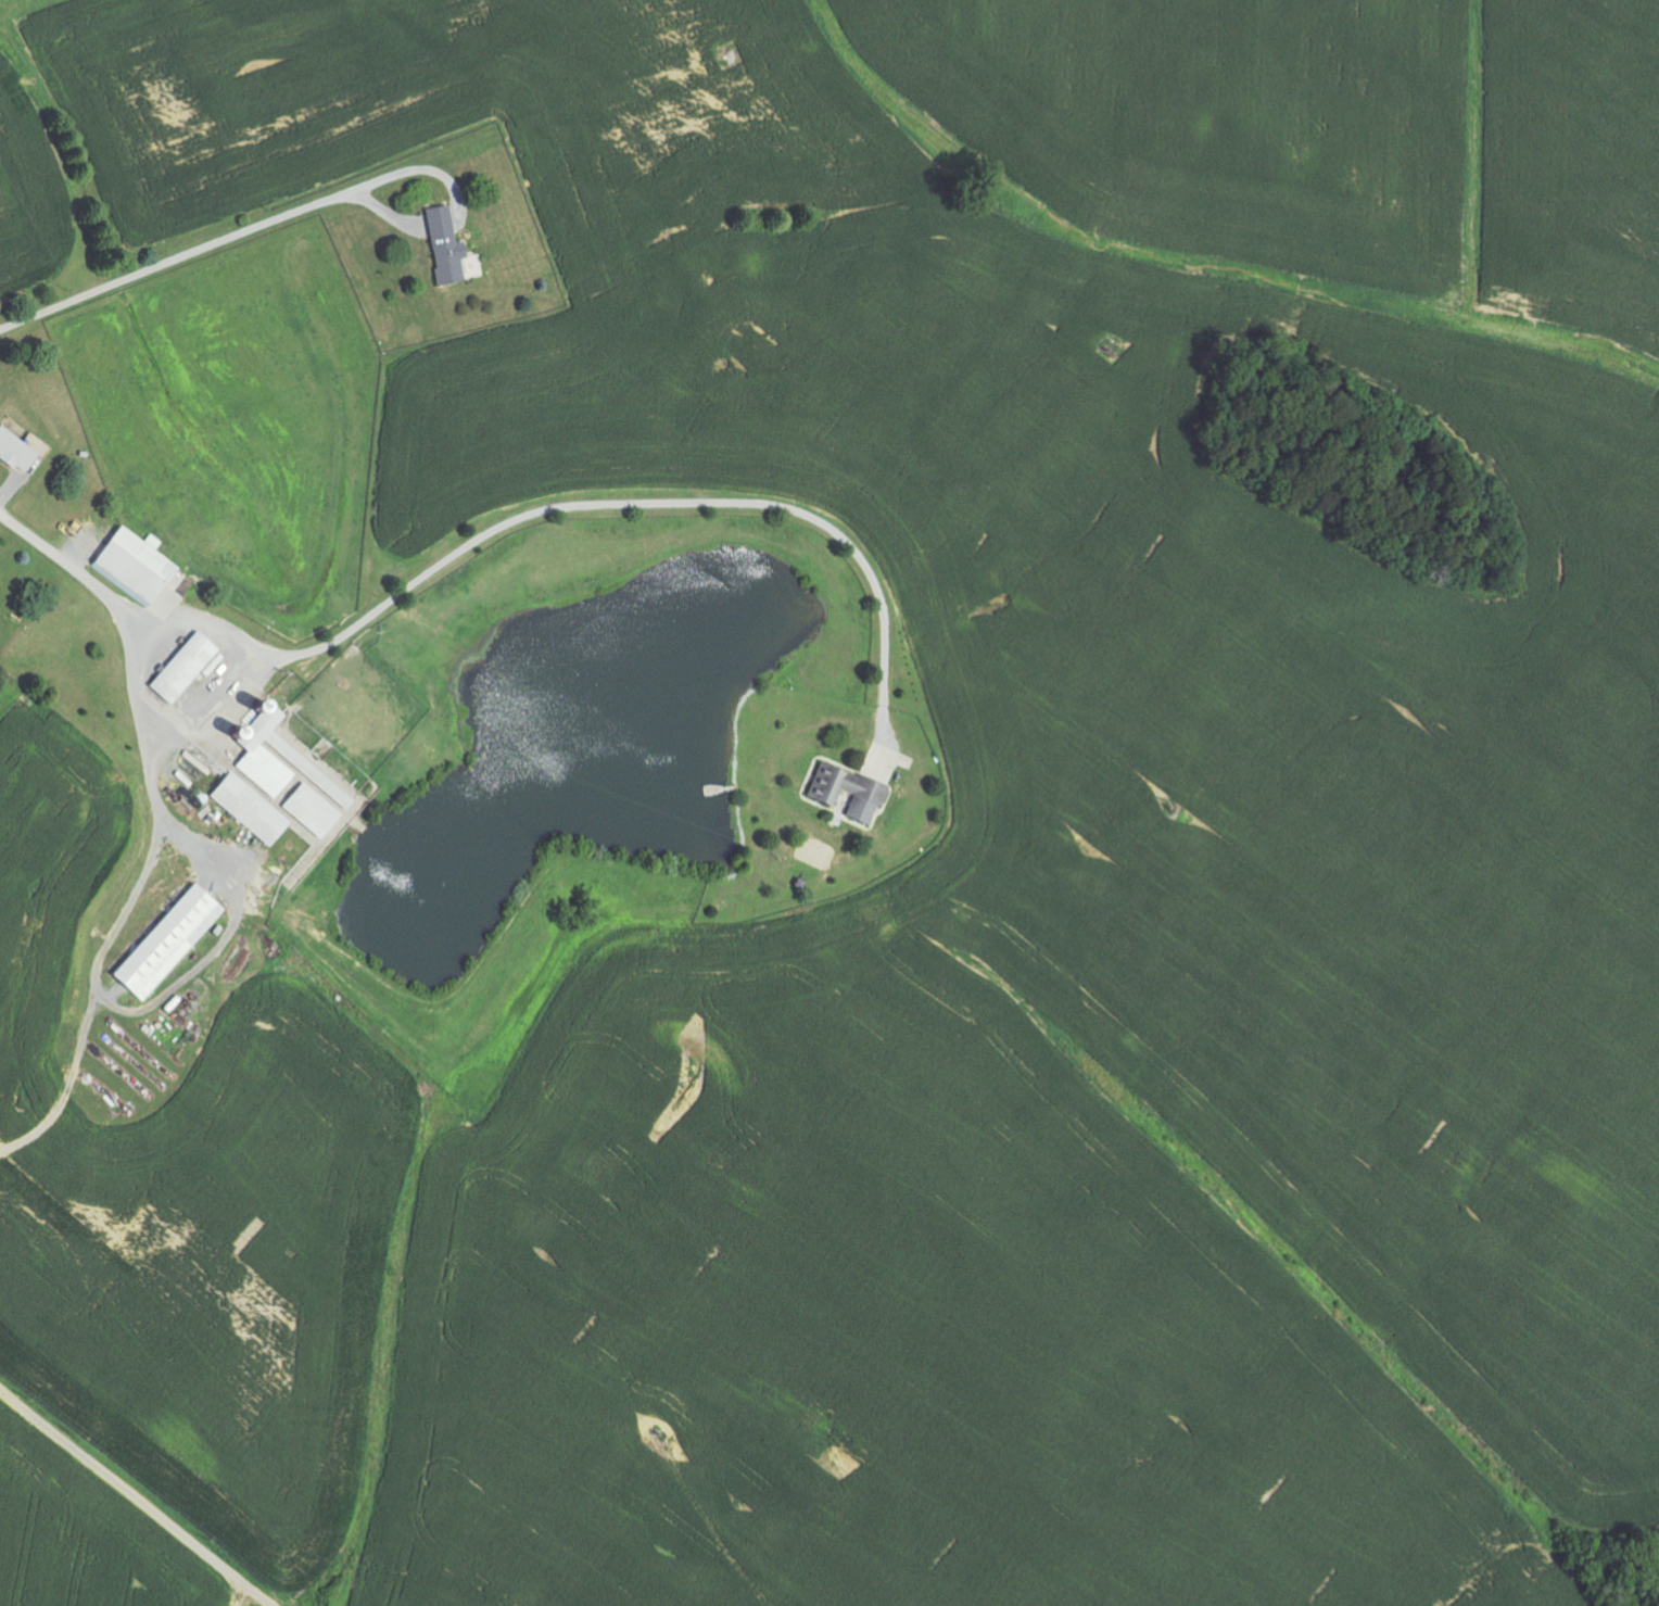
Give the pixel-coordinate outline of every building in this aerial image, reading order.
[(428,209),(440,286),(466,282),(462,257),(468,256),(466,241),(456,243),(450,205),(428,209)] [(30,433),(25,441),(3,426),(0,430),(0,456),(29,475),(49,445),(30,433)] [(94,568),(151,610),(182,567),(124,526),(94,568)] [(151,686),(172,706),(223,650),(202,631),(151,686)] [(275,732),(291,713),(275,699),(241,742),(252,751),(238,767),(278,800),(299,774),(265,746),(268,742),(317,782),(324,773),(275,732)] [(872,825),(878,805),(885,807),(892,785),(820,762),(809,798),(838,807),(842,791),(854,795),(847,817),(872,825)] [(213,798),(274,848),(295,823),(234,772),(213,798)] [(325,840),(346,815),(306,782),(285,807),(325,840)] [(228,909),(197,882),(116,976),(146,1002),(228,909)]
